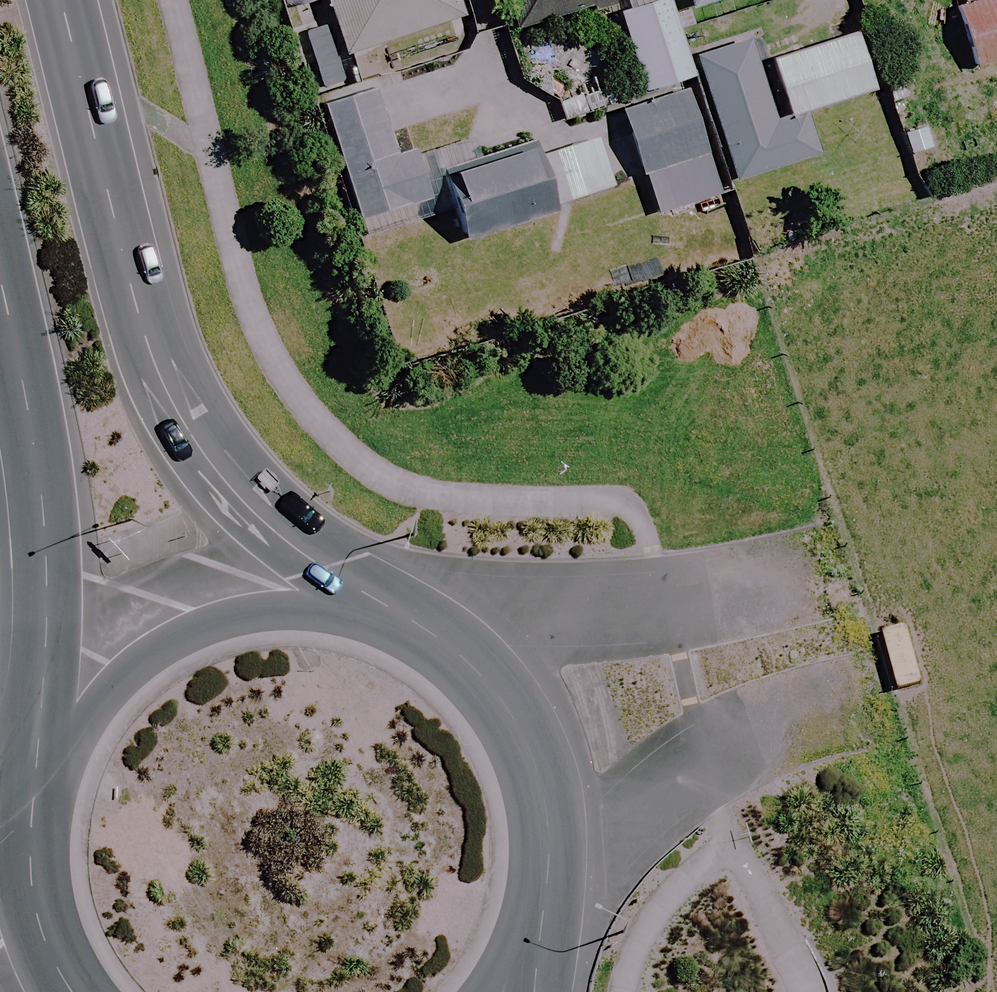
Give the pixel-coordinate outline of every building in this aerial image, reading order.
[(454,0),(325,0),(342,55),(459,19),(454,0)] [(508,33),(624,0),(498,0),(508,33)] [(663,0),(658,0),(616,15),(644,93),(691,76),(663,0)] [(689,9),(718,0),(686,0),(689,9)] [(956,11),(974,68),(996,61),(996,0),(992,0),(956,11)] [(788,118),(777,121),(768,94),(749,31),(692,48),(733,182),(813,158),(799,114),(788,118)] [(799,114),(869,93),(853,39),(771,63),(788,118),(799,114)] [(395,158),(374,91),(322,107),(357,222),(427,200),(413,152),(395,158)] [(719,195),(683,91),(619,113),(655,217),(719,195)] [(613,189),(598,138),(556,150),(571,201),(613,189)] [(554,211),(533,143),(440,172),(461,241),(554,211)]
